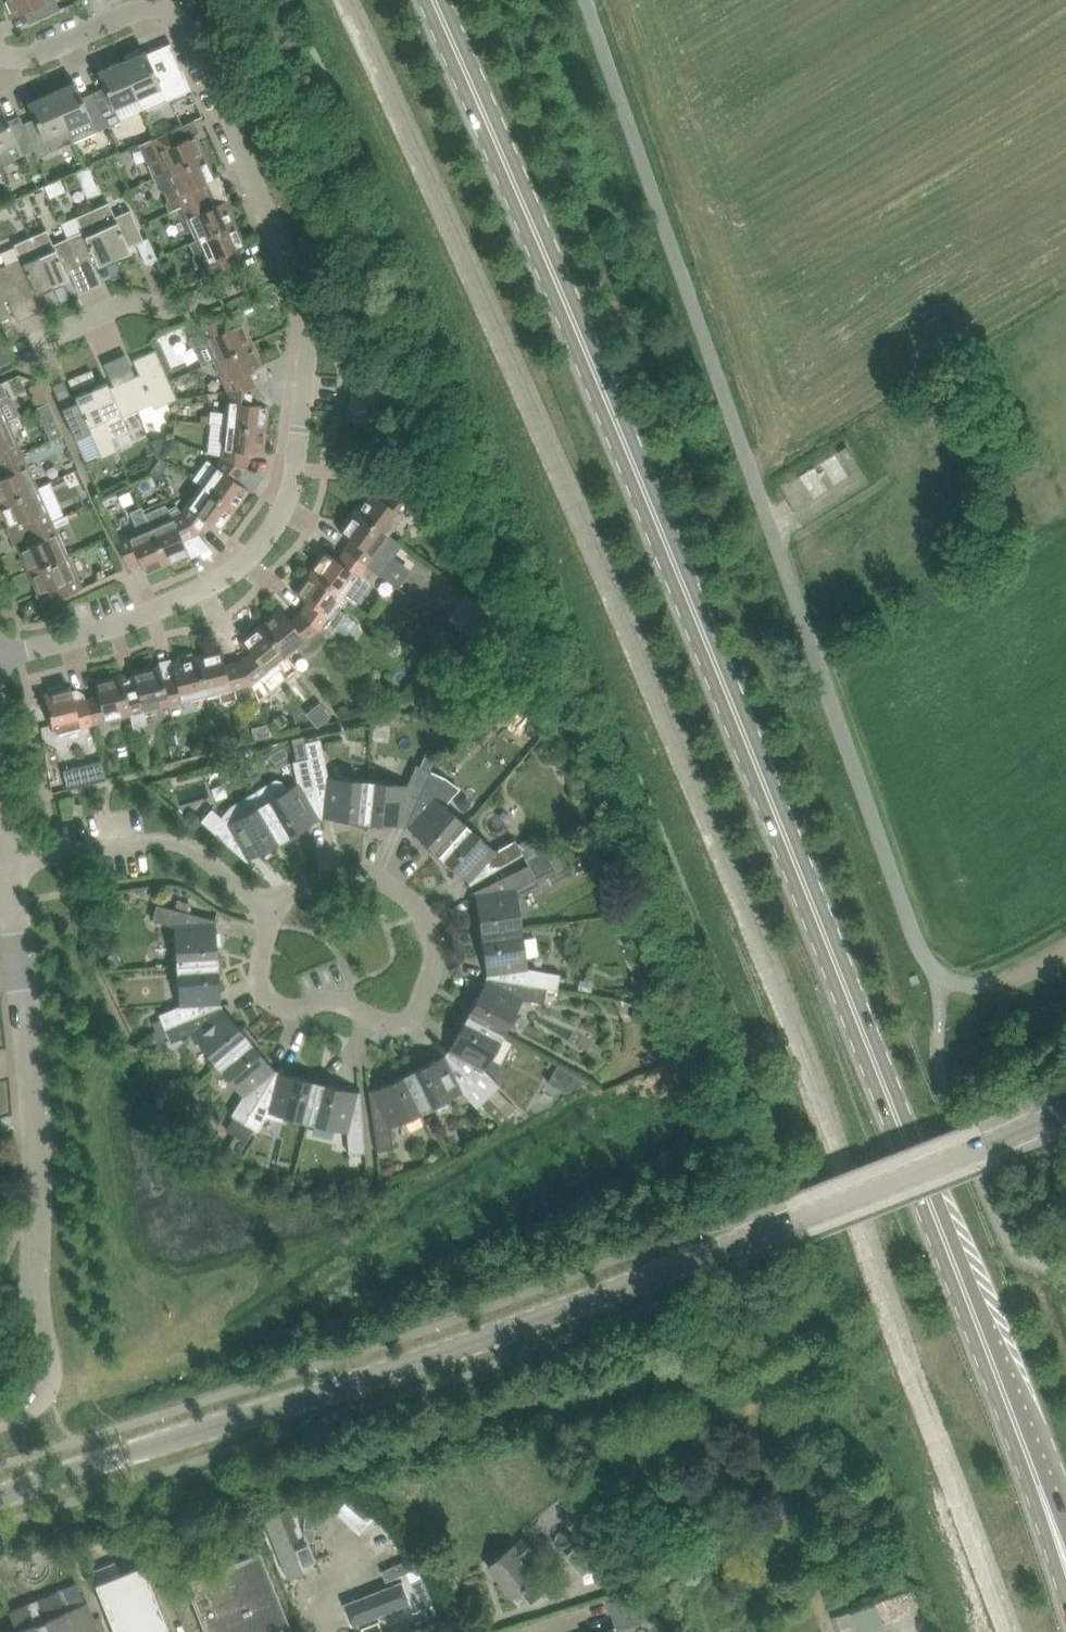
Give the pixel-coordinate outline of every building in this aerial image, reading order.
[(9,18),(29,9),(34,20),(59,9),(55,0),(1,0),(9,18)] [(170,79),(165,67),(154,72),(145,51),(140,53),(138,48),(125,54),(127,58),(121,61),(137,97),(143,110),(190,89),(183,73),(170,79)] [(106,92),(95,97),(108,126),(120,120),(114,107),(137,97),(121,61),(97,72),(106,92)] [(74,82),(51,92),(67,128),(73,141),(108,126),(95,97),(83,102),(74,82)] [(24,128),(34,149),(37,157),(50,151),(44,138),(67,128),(51,92),(27,103),(36,123),(24,128)] [(0,105),(0,164),(34,149),(24,128),(21,120),(9,125),(0,105)] [(194,119),(138,144),(153,178),(205,155),(195,133),(192,134),(189,128),(184,130),(183,126),(194,120),(194,119)] [(205,155),(153,178),(158,188),(164,189),(167,197),(165,203),(168,209),(181,204),(181,205),(206,195),(201,183),(215,177),(205,155)] [(86,167),(75,172),(86,197),(89,196),(98,191),(99,191),(87,166),(86,167)] [(60,178),(46,184),(51,196),(65,191),(60,178)] [(22,195),(15,199),(19,208),(26,204),(22,195)] [(206,195),(181,205),(196,238),(188,241),(188,242),(235,222),(225,200),(211,206),(206,195)] [(14,199),(7,202),(10,210),(17,207),(14,199)] [(108,202),(92,209),(114,258),(130,251),(128,246),(143,239),(130,209),(115,216),(108,202)] [(82,231),(67,237),(81,267),(95,261),(97,265),(114,258),(92,209),(75,216),(82,231)] [(235,222),(188,242),(193,252),(192,255),(192,258),(193,260),(195,262),(197,264),(199,265),(204,276),(236,262),(230,250),(245,244),(235,222)] [(31,223),(25,226),(30,236),(52,285),(68,278),(66,274),(81,267),(67,237),(53,243),(46,229),(35,234),(31,223)] [(5,264),(19,295),(33,288),(35,293),(52,285),(30,236),(25,226),(19,228),(24,239),(13,244),(15,246),(0,252),(0,253),(5,264)] [(10,315),(4,301),(19,295),(5,264),(0,267),(0,320),(10,315)] [(198,326),(201,331),(189,337),(202,365),(214,360),(213,359),(252,343),(242,321),(228,327),(223,315),(198,326)] [(252,343),(213,359),(214,360),(227,390),(254,386),(248,371),(262,365),(252,343)] [(12,361),(6,347),(0,350),(0,366),(12,361)] [(138,374),(124,380),(137,410),(152,404),(154,409),(177,399),(155,349),(132,359),(138,374)] [(107,382),(91,389),(112,438),(129,431),(122,417),(137,410),(124,380),(109,386),(107,382)] [(28,387),(37,406),(48,401),(39,381),(28,387)] [(212,421),(212,423),(266,428),(268,404),(253,403),(254,386),(227,390),(225,412),(210,410),(209,420),(212,421)] [(76,401),(61,408),(70,427),(74,438),(90,431),(101,458),(118,450),(112,438),(91,389),(74,396),(76,401)] [(0,423),(0,463),(22,453),(7,420),(0,423)] [(266,428),(212,423),(208,452),(221,454),(220,457),(246,467),(248,451),(263,452),(266,428)] [(151,441),(159,457),(168,443),(169,441),(167,439),(164,438),(160,438),(157,438),(153,439),(151,441)] [(847,446),(841,450),(847,460),(854,456),(847,446)] [(22,453),(0,463),(0,469),(3,475),(0,477),(0,503),(37,487),(25,460),(35,455),(32,449),(22,453)] [(192,478),(200,484),(234,509),(249,490),(236,480),(246,467),(220,457),(215,464),(207,458),(192,478)] [(200,484),(181,511),(198,533),(208,519),(220,528),(234,509),(200,484)] [(0,503),(0,507),(8,526),(23,520),(28,531),(52,520),(37,487),(0,503)] [(369,489),(354,509),(388,534),(410,503),(389,488),(381,498),(369,489)] [(422,501),(417,508),(426,515),(431,507),(422,501)] [(165,503),(145,513),(167,564),(189,554),(183,540),(198,533),(181,511),(176,504),(168,508),(165,503)] [(138,530),(116,540),(127,564),(139,559),(145,573),(167,564),(145,513),(144,513),(141,506),(129,511),(138,530)] [(352,539),(344,549),(378,574),(402,543),(388,534),(354,509),(339,530),(352,539)] [(62,515),(52,520),(55,526),(68,520),(65,514),(62,515)] [(52,520),(28,531),(33,542),(18,549),(28,571),(67,553),(55,526),(52,520)] [(324,550),(309,571),(344,596),(355,603),(378,574),(344,549),(337,559),(324,550)] [(67,553),(28,571),(38,593),(52,586),(57,598),(82,587),(67,553)] [(307,600),(300,611),(328,638),(329,637),(347,613),(336,606),(344,596),(309,571),(294,591),(307,600)] [(477,603),(470,612),(484,623),(491,614),(477,603)] [(280,607),(260,623),(287,655),(297,647),(305,656),(328,638),(300,611),(290,619),(280,607)] [(250,651),(239,660),(251,683),(259,699),(297,667),(287,655),(260,623),(240,639),(250,651)] [(220,648),(195,655),(205,693),(218,690),(220,699),(224,701),(235,698),(236,695),(235,688),(251,684),(251,683),(239,660),(224,664),(220,648)] [(159,664),(169,704),(193,698),(193,696),(205,693),(195,655),(171,661),(175,676),(163,679),(159,664)] [(129,687),(125,688),(130,714),(134,730),(140,729),(139,724),(147,722),(144,708),(159,705),(159,707),(169,704),(159,664),(133,670),(134,675),(131,676),(128,681),(129,687)] [(98,695),(86,698),(92,723),(106,720),(105,718),(120,714),(121,716),(130,714),(125,688),(121,673),(94,680),(98,695)] [(70,686),(44,692),(54,733),(64,731),(63,728),(78,725),(79,727),(92,723),(86,698),(74,701),(70,686)] [(520,744),(537,725),(517,706),(500,725),(520,744)] [(264,801),(262,802),(283,838),(309,823),(307,820),(321,817),(308,757),(304,740),(293,743),(297,760),(293,761),(297,782),(286,789),(280,779),(275,778),(257,790),(264,801)] [(425,753),(420,765),(430,770),(435,758),(425,753)] [(324,754),(308,757),(321,817),(334,814),(333,818),(363,821),(368,780),(328,776),(324,754)] [(62,769),(67,788),(105,779),(101,760),(62,769)] [(368,780),(363,821),(393,824),(393,820),(406,826),(431,770),(430,770),(420,765),(417,764),(408,784),(368,780)] [(431,770),(406,826),(418,831),(416,834),(438,854),(466,823),(436,796),(445,776),(431,770)] [(228,822),(212,808),(201,820),(246,861),(255,850),(257,853),(283,838),(262,802),(228,822)] [(82,803),(71,803),(71,814),(82,814),(82,803)] [(466,823),(438,854),(460,874),(463,871),(470,884),(488,872),(522,853),(526,859),(545,848),(536,833),(518,844),(515,839),(496,850),(466,823)] [(476,904),(481,934),(522,928),(516,888),(536,878),(532,870),(551,860),(548,854),(556,850),(554,844),(545,848),(526,859),(528,864),(474,891),(480,903),(476,904)] [(174,926),(176,966),(218,963),(216,932),(212,933),(216,919),(195,913),(156,904),(152,921),(174,926)] [(522,928),(481,934),(485,964),(489,963),(486,976),(546,987),(557,989),(560,973),(528,967),(522,928)] [(156,1031),(165,1028),(221,1005),(216,992),(220,992),(218,963),(176,966),(179,1005),(159,1014),(161,1018),(152,1022),(156,1031)] [(481,988),(467,1015),(503,1034),(522,998),(544,1002),(546,987),(486,976),(484,990),(481,988)] [(221,1005),(165,1028),(156,1031),(152,1032),(155,1039),(159,1042),(166,1040),(168,1044),(170,1045),(172,1046),(174,1046),(177,1046),(184,1040),(183,1037),(191,1034),(217,1065),(248,1038),(229,1015),(226,1017),(221,1005)] [(456,1043),(446,1052),(489,1096),(508,1116),(516,1109),(496,1089),(500,1085),(485,1069),(503,1034),(467,1015),(453,1041),(456,1043)] [(248,1038),(217,1065),(242,1095),(231,1114),(234,1116),(226,1129),(236,1136),(245,1122),(276,1071),(266,1065),(268,1061),(248,1038)] [(435,1059),(408,1072),(427,1108),(462,1091),(478,1107),(482,1103),(501,1123),(508,1116),(489,1096),(446,1052),(437,1062),(435,1059)] [(557,1063),(548,1081),(565,1090),(586,1079),(557,1063)] [(245,1122),(236,1136),(246,1142),(254,1128),(258,1130),(266,1116),(283,1120),(285,1115),(308,1121),(318,1081),(289,1074),(288,1078),(276,1071),(245,1122)] [(369,1090),(372,1112),(377,1150),(393,1148),(390,1126),(427,1108),(408,1072),(381,1085),(382,1089),(369,1090)] [(318,1081),(308,1121),(347,1131),(349,1153),(353,1152),(354,1159),(365,1158),(365,1152),(362,1113),(360,1091),(347,1093),(347,1088),(318,1081)] [(361,1532),(373,1520),(349,1498),(338,1510),(361,1532)] [(307,1499),(304,1526),(315,1528),(318,1500),(307,1499)] [(318,1500),(315,1528),(326,1529),(329,1502),(318,1500)] [(264,1516),(287,1573),(300,1568),(288,1537),(296,1534),(285,1507),(264,1516)] [(601,1526),(579,1544),(607,1578),(629,1560),(601,1526)] [(515,1543),(505,1551),(488,1565),(514,1597),(522,1591),(532,1603),(551,1587),(528,1559),(538,1551),(525,1536),(516,1544),(515,1543)] [(184,1580),(205,1631),(288,1631),(292,1631),(260,1550),(184,1580)] [(408,1559),(382,1571),(387,1581),(413,1570),(408,1559)] [(115,1631),(171,1631),(143,1563),(95,1582),(115,1631)] [(423,1578),(412,1583),(424,1608),(434,1603),(423,1578)] [(401,1580),(346,1602),(353,1621),(408,1599),(401,1580)] [(87,1600),(64,1610),(56,1590),(37,1598),(38,1601),(29,1605),(27,1602),(8,1610),(16,1629),(10,1631),(100,1631),(87,1600)] [(616,1618),(642,1614),(638,1591),(612,1596),(616,1618)] [(838,1631),(860,1631),(852,1610),(832,1617),(838,1631)]
